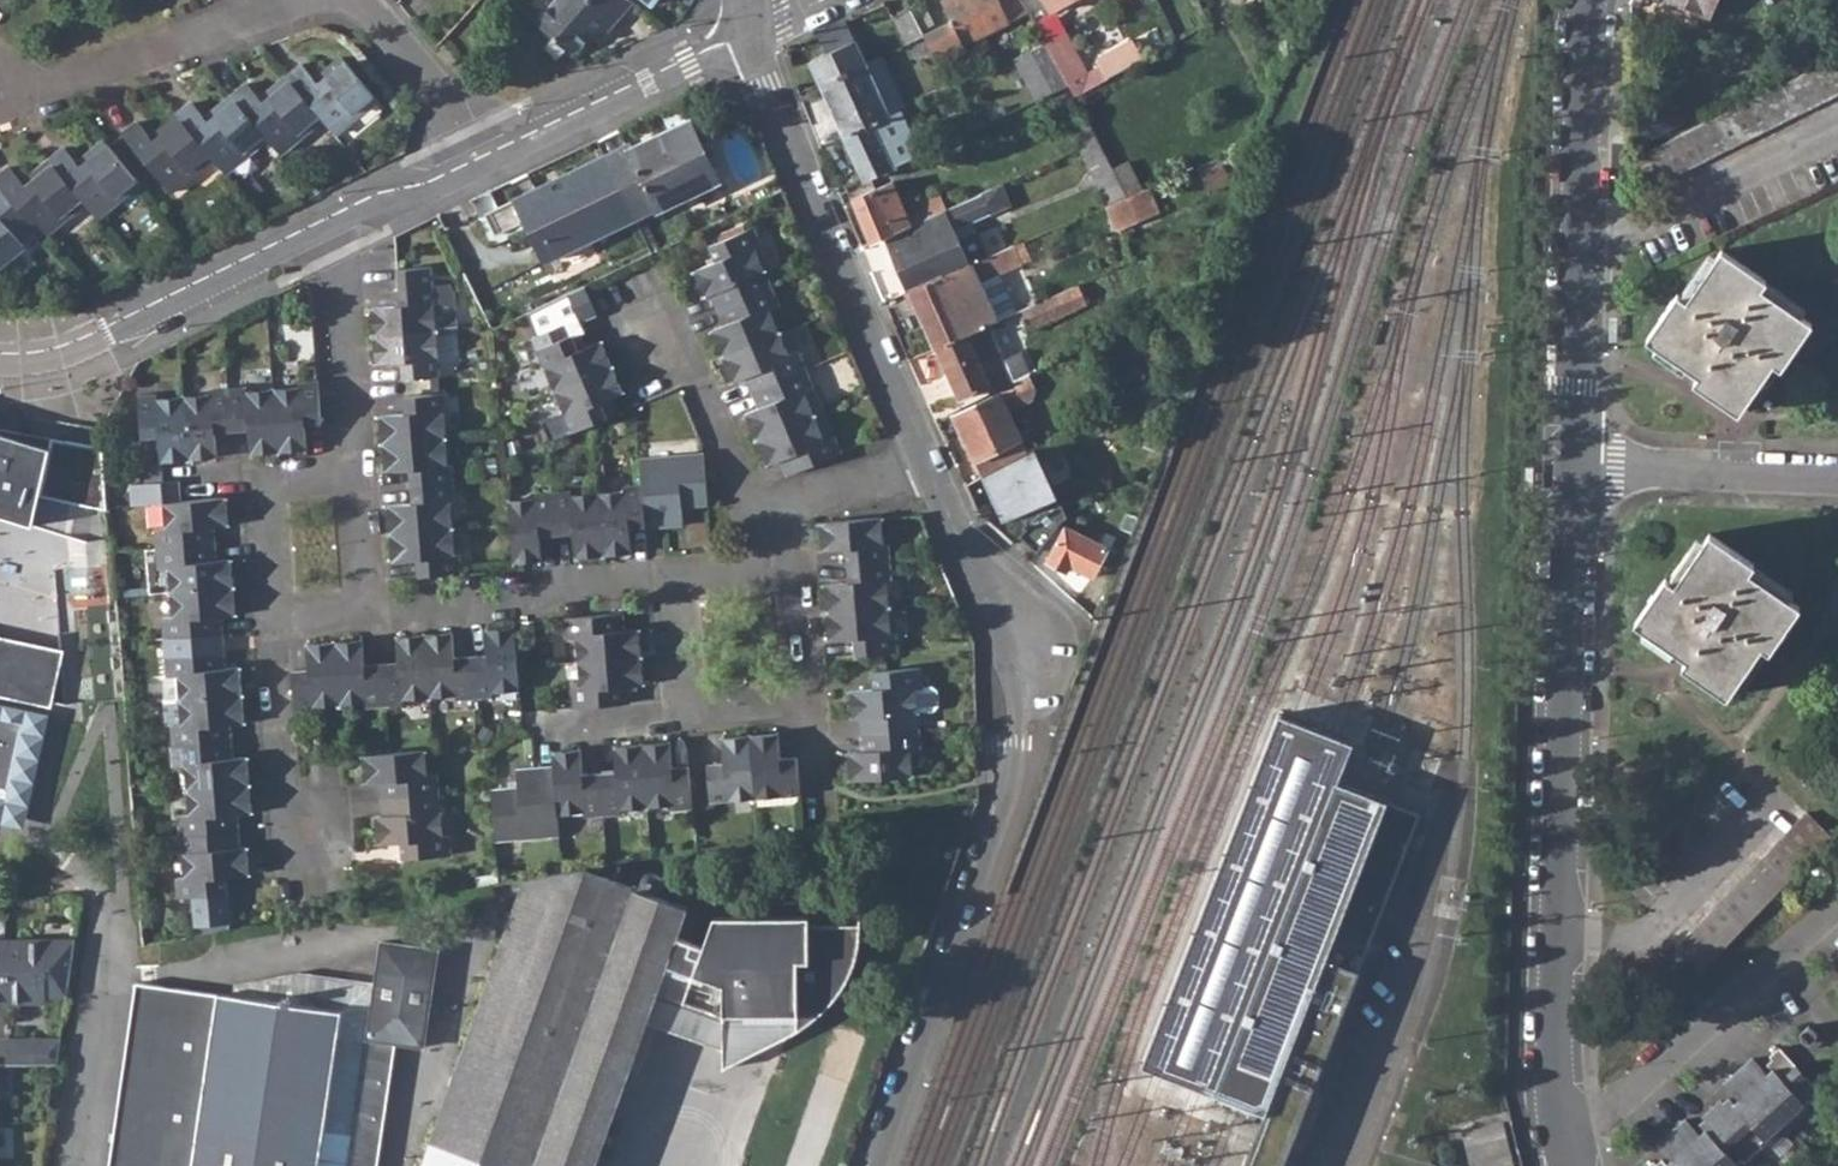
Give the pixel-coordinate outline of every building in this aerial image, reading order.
[(632,0),(555,0),(536,22),(570,52),(580,48),(595,31),(601,37),(633,1),(632,0)] [(963,44),(992,31),(1028,14),(1019,0),(944,0),(942,1),(963,44)] [(1052,12),(1074,0),(1045,0),(1052,12)] [(1712,17),(1719,0),(1671,0),(1712,17)] [(892,17),(905,44),(925,35),(912,8),(892,17)] [(1834,12),(1824,18),(1837,44),(1837,20),(1834,12)] [(812,59),(823,82),(867,62),(847,20),(818,33),(827,52),(812,59)] [(1073,95),(1110,75),(1140,59),(1130,41),(1100,57),(1103,63),(1090,71),(1068,30),(1046,44),(1052,55),(1065,81),(1068,86),(1073,95)] [(999,46),(992,31),(963,44),(970,59),(999,46)] [(1013,50),(1016,57),(1046,44),(1042,36),(1013,50)] [(544,48),(557,60),(564,52),(552,40),(544,48)] [(1016,57),(1038,99),(1061,89),(1068,86),(1065,81),(1052,55),(1046,44),(1016,57)] [(823,82),(846,134),(891,114),(899,110),(901,109),(909,106),(885,53),(867,62),(823,82)] [(1661,180),(1837,92),(1837,53),(1646,150),(1661,180)] [(299,64),(284,76),(321,121),(332,135),(374,103),(339,58),(312,79),(299,64)] [(244,84),(230,96),(265,139),(278,155),(321,121),(284,76),(255,99),(244,84)] [(189,104),(174,116),(210,159),(222,173),(265,139),(230,96),(201,119),(189,104)] [(891,114),(846,134),(866,177),(921,153),(901,109),(899,110),(891,114)] [(1076,127),(1086,145),(1097,141),(1083,115),(1076,118),(1079,124),(1076,127)] [(167,192),(210,159),(174,116),(148,138),(135,122),(120,134),(167,192)] [(692,123),(631,151),(628,146),(605,157),(637,219),(656,209),(658,212),(720,182),(692,123)] [(1080,149),(1108,205),(1126,198),(1097,141),(1086,145),(1080,149)] [(64,147),(48,160),(84,203),(96,219),(138,185),(103,142),(76,162),(64,147)] [(546,262),(637,219),(605,157),(484,215),(494,236),(519,225),(523,233),(530,230),(546,262)] [(0,173),(0,188),(33,228),(39,237),(84,203),(48,160),(20,182),(8,166),(0,173)] [(886,234),(946,207),(941,194),(907,210),(902,201),(886,208),(877,187),(853,197),(872,240),(886,234)] [(33,228),(0,188),(0,262),(19,247),(15,242),(33,228)] [(946,207),(886,234),(910,290),(971,264),(954,227),(991,211),(982,192),(946,207)] [(713,293),(719,307),(774,285),(774,284),(757,245),(763,242),(756,225),(710,244),(716,260),(696,269),(707,295),(713,293)] [(1697,383),(1740,413),(1776,364),(1782,368),(1813,325),(1763,291),(1768,283),(1725,254),(1691,303),(1682,297),(1652,340),(1702,375),(1697,383)] [(910,290),(935,348),(937,347),(967,334),(980,328),(991,323),(999,320),(974,263),(971,264),(910,290)] [(372,310),(374,338),(436,333),(458,331),(455,295),(452,288),(434,289),(433,270),(399,272),(400,291),(395,291),(396,308),(372,310)] [(712,328),(723,355),(781,330),(771,306),(781,302),(774,285),(719,307),(726,322),(712,328)] [(1021,310),(1030,329),(1077,308),(1073,298),(1079,295),(1075,286),(1021,310)] [(937,347),(960,396),(989,383),(983,370),(996,364),(1007,360),(991,323),(980,328),(967,334),(937,347)] [(746,372),(754,389),(808,367),(800,348),(790,351),(781,330),(723,355),(733,379),(746,372)] [(400,364),(401,381),(439,378),(436,333),(374,338),(376,367),(400,364)] [(541,351),(558,390),(616,367),(604,340),(581,350),(576,336),(541,351)] [(983,370),(989,383),(993,391),(1016,380),(1007,360),(996,364),(983,370)] [(558,390),(576,432),(589,426),(610,418),(604,403),(627,394),(616,367),(558,390)] [(758,435),(815,412),(824,408),(808,367),(754,389),(760,403),(747,409),(758,435)] [(271,389),(275,451),(302,448),(301,425),(318,423),(315,380),(297,382),(297,387),(271,389)] [(247,430),(249,454),(266,452),(275,451),(271,389),(244,391),(244,385),(227,387),(231,431),(247,430)] [(182,397),(187,459),(197,458),(214,457),(212,433),(231,431),(227,387),(208,389),(208,395),(182,397)] [(954,412),(982,475),(983,475),(1004,463),(1025,452),(999,393),(954,412)] [(156,438),(158,461),(187,459),(182,397),(153,400),(152,394),(135,395),(139,439),(156,438)] [(380,417),(382,444),(443,440),(441,414),(447,413),(446,396),(403,399),(404,415),(380,417)] [(815,412),(758,435),(769,462),(782,456),(789,474),(843,451),(824,408),(815,412)] [(65,452),(68,440),(0,428),(0,432),(65,452)] [(53,513),(49,529),(69,536),(76,503),(107,510),(102,447),(68,440),(65,452),(0,432),(0,506),(53,513)] [(408,471),(409,488),(452,485),(451,468),(446,468),(443,440),(382,444),(384,472),(408,471)] [(642,531),(642,533),(679,531),(677,513),(702,511),(698,458),(637,463),(639,489),(642,531)] [(997,504),(983,475),(982,475),(965,484),(979,516),(998,534),(1010,520),(997,504)] [(387,508),(389,535),(450,530),(448,505),(454,505),(452,485),(409,488),(410,506),(387,508)] [(642,531),(639,489),(621,490),(621,495),(594,497),(598,558),(626,556),(625,532),(642,531)] [(569,536),(572,560),(598,558),(594,497),(566,499),(566,494),(549,495),(553,538),(569,536)] [(505,503),(509,565),(538,563),(536,540),(553,538),(549,495),(531,497),(531,502),(505,503)] [(149,531),(151,549),(210,545),(209,528),(222,528),(219,499),(157,503),(160,531),(149,531)] [(844,552),(846,569),(889,565),(888,548),(883,548),(880,521),(817,527),(820,554),(844,552)] [(1047,561),(1067,570),(1073,559),(1095,569),(1106,546),(1064,526),(1047,561)] [(414,561),(416,577),(458,575),(456,556),(452,556),(450,530),(389,535),(390,563),(414,561)] [(1684,665),(1728,697),(1763,648),(1769,652),(1800,608),(1750,573),(1754,566),(1711,536),(1676,586),(1668,580),(1637,623),(1688,659),(1684,665)] [(164,593),(227,589),(225,563),(212,563),(210,545),(151,549),(140,550),(144,595),(164,593)] [(823,588),(826,615),(887,610),(885,585),(891,584),(889,565),(846,569),(847,586),(823,588)] [(157,620),(158,640),(217,635),(215,618),(229,617),(227,589),(164,593),(166,620),(157,620)] [(851,643),(853,660),(896,656),(895,638),(889,639),(887,610),(826,615),(828,645),(851,643)] [(570,642),(572,665),(636,660),(634,634),(620,635),(618,618),(558,622),(560,643),(570,642)] [(466,657),(468,700),(488,698),(488,693),(511,691),(507,630),(480,632),(482,656),(466,657)] [(450,696),(451,701),(468,700),(466,657),(450,658),(448,634),(419,636),(424,698),(450,696)] [(0,635),(0,697),(54,709),(56,699),(67,650),(0,635)] [(376,664),(379,706),(397,705),(397,700),(424,698),(419,636),(392,638),(394,662),(376,664)] [(359,641),(332,644),(337,705),(362,703),(362,708),(379,706),(376,664),(360,665),(359,641)] [(310,707),(337,705),(332,644),(304,645),(306,670),(286,671),(289,713),(310,712),(310,707)] [(171,680),(172,702),(235,696),(232,670),(220,670),(218,654),(159,659),(160,681),(171,680)] [(564,692),(565,712),(624,707),(623,691),(639,690),(636,660),(572,665),(574,690),(564,692)] [(858,739),(918,734),(917,714),(934,713),(938,709),(937,696),(930,690),(922,691),(919,671),(871,676),(873,692),(849,695),(851,722),(857,722),(858,739)] [(172,702),(171,680),(160,681),(156,686),(158,703),(172,702)] [(164,729),(166,747),(225,742),(224,726),(237,724),(235,696),(172,702),(174,728),(164,729)] [(25,829),(52,716),(0,704),(0,823),(25,829)] [(747,737),(752,798),(754,798),(797,793),(799,793),(797,756),(779,758),(776,733),(747,737)] [(846,754),(848,781),(911,776),(909,754),(920,752),(918,734),(858,739),(860,753),(846,754)] [(703,765),(706,802),(752,798),(747,737),(720,740),(722,763),(703,765)] [(177,769),(178,791),(242,786),(240,760),(227,761),(225,742),(166,747),(168,770),(177,769)] [(667,807),(669,811),(686,810),(683,768),(665,769),(663,746),(638,748),(642,809),(667,807)] [(592,776),(595,818),(614,816),(613,812),(642,809),(638,748),(607,751),(609,774),(592,776)] [(372,784),(373,800),(433,796),(431,775),(421,775),(419,751),(356,756),(358,785),(372,784)] [(548,770),(551,817),(576,814),(577,820),(595,818),(592,776),(575,778),(572,754),(547,756),(548,770)] [(486,794),(490,843),(553,837),(551,817),(548,770),(510,774),(511,792),(486,794)] [(1213,1093),(1299,1126),(1359,971),(1352,968),(1357,955),(1364,959),(1421,815),(1335,780),(1213,1093)] [(170,819),(172,837),(233,832),(231,817),(244,816),(242,786),(178,791),(180,817),(170,819)] [(797,793),(754,798),(755,805),(798,800),(797,793)] [(393,845),(395,862),(445,857),(443,836),(436,836),(433,796),(373,800),(374,818),(368,819),(370,846),(393,845)] [(1678,949),(1703,973),(1833,837),(1809,814),(1678,949)] [(171,880),(172,901),(220,898),(219,880),(242,878),(240,849),(234,848),(233,832),(172,837),(175,880),(171,880)] [(622,1082),(643,1023),(663,967),(673,939),(684,908),(583,869),(524,880),(421,1165),(592,1165),(622,1082)] [(699,948),(673,939),(663,967),(690,977),(720,988),(720,1016),(793,1015),(793,1033),(820,1013),(841,985),(853,953),(856,925),(805,926),(805,917),(709,919),(699,948)] [(0,943),(0,1004),(45,1005),(45,999),(66,999),(74,943),(0,943)] [(220,996),(195,1165),(345,1165),(349,1135),(372,1139),(381,1082),(358,1079),(363,1040),(393,1045),(422,1049),(436,952),(380,944),(374,987),(298,976),(235,989),(233,998),(220,996)] [(681,1003),(690,977),(663,967),(643,1023),(721,1051),(721,1071),(793,1033),(793,1015),(720,1016),(681,1003)] [(220,996),(140,984),(114,1165),(195,1165),(220,996)] [(1801,1034),(1816,1047),(1824,1038),(1809,1024),(1801,1034)] [(393,1045),(363,1040),(358,1079),(381,1082),(372,1139),(349,1135),(345,1165),(376,1165),(393,1045)] [(57,1068),(60,1043),(6,1042),(6,1067),(57,1068)] [(1751,1056),(1738,1068),(1791,1126),(1811,1108),(1804,1100),(1809,1095),(1812,1098),(1821,1090),(1779,1045),(1771,1052),(1774,1056),(1768,1062),(1773,1066),(1767,1071),(1751,1056)] [(1721,1098),(1710,1107),(1752,1153),(1761,1145),(1759,1142),(1764,1137),(1771,1145),(1791,1126),(1738,1068),(1723,1081),(1739,1097),(1733,1102),(1729,1098),(1724,1102),(1721,1098)] [(1670,1129),(1703,1165),(1738,1165),(1735,1163),(1739,1159),(1742,1162),(1752,1153),(1710,1107),(1702,1116),(1704,1119),(1698,1124),(1702,1128),(1698,1132),(1684,1117),(1670,1129)] [(1460,1130),(1472,1165),(1497,1165),(1514,1161),(1501,1117),(1460,1130)] [(1670,1129),(1656,1141),(1670,1157),(1665,1161),(1661,1157),(1655,1163),(1652,1159),(1645,1165),(1703,1165),(1670,1129)]
